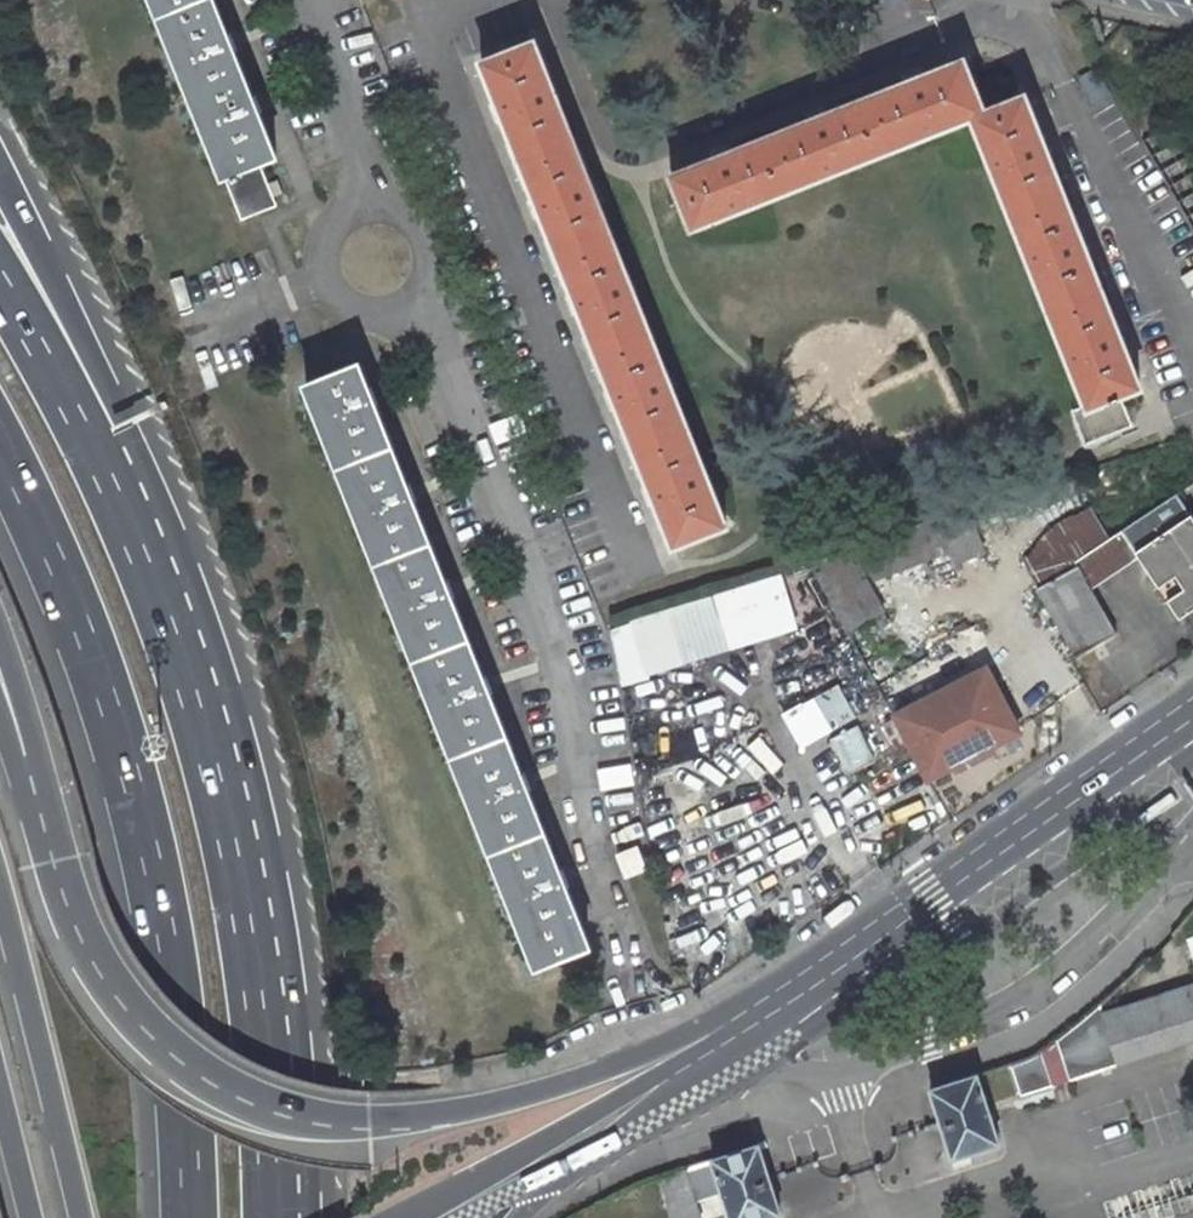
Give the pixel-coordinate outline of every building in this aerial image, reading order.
[(213,0),(155,0),(242,220),(277,206),(259,161),(275,155),(213,0)] [(534,40),(482,61),(674,544),(726,523),(534,40)] [(964,58),(672,174),(692,226),(972,114),(1088,406),(1075,412),(1087,444),(1133,426),(1120,394),(1140,385),(1025,94),(984,110),(964,58)] [(1143,140),(1192,229),(1192,160),(1172,124),(1143,140)] [(357,364),(307,384),(537,963),(587,943),(357,364)] [(1192,608),(1192,514),(1191,515),(1177,493),(1108,540),(1075,561),(1077,565),(1037,589),(1075,657),(1117,633),(1091,586),(1138,554),(1180,617),(1192,608)] [(876,580),(979,542),(967,509),(862,544),(876,580)] [(1075,561),(1108,540),(1090,511),(1055,532),(1022,563),(1037,589),(1075,561)] [(849,632),(885,612),(849,549),(809,562),(849,632)] [(728,647),(712,597),(611,631),(620,683),(728,647)] [(909,739),(931,777),(960,761),(958,757),(988,740),(989,743),(1019,727),(984,665),(954,682),(958,688),(952,692),(948,685),(896,715),(909,739)] [(958,688),(954,682),(948,685),(952,692),(958,688)] [(841,684),(784,715),(803,750),(860,720),(841,684)] [(850,776),(879,762),(861,725),(831,740),(850,776)] [(648,868),(638,845),(616,854),(626,878),(648,868)] [(1192,1039),(1192,987),(1159,997),(1162,1005),(1174,1045),(1192,1039)] [(1117,1064),(1174,1045),(1162,1005),(1104,1024),(1117,1064)] [(1069,1079),(1115,1064),(1096,1006),(1080,1021),(1056,1039),(1065,1065),(1069,1079)] [(1065,1065),(1056,1039),(1041,1050),(1047,1071),(1065,1065)] [(1029,1057),(1011,1063),(1021,1094),(1052,1084),(1047,1071),(1041,1050),(1029,1057)] [(999,1143),(977,1073),(930,1088),(941,1121),(952,1158),(999,1143)] [(780,1213),(770,1180),(759,1143),(659,1175),(673,1217),(700,1217),(695,1202),(723,1193),(730,1217),(766,1217),(780,1213)]
